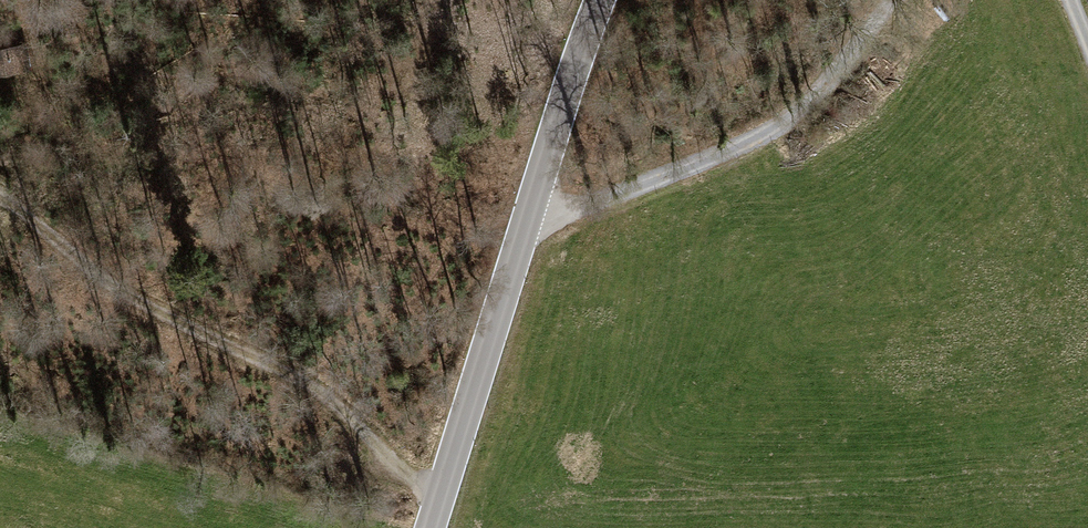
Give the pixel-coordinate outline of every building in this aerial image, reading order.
[(0,46),(0,75),(31,70),(27,42),(0,46)]
